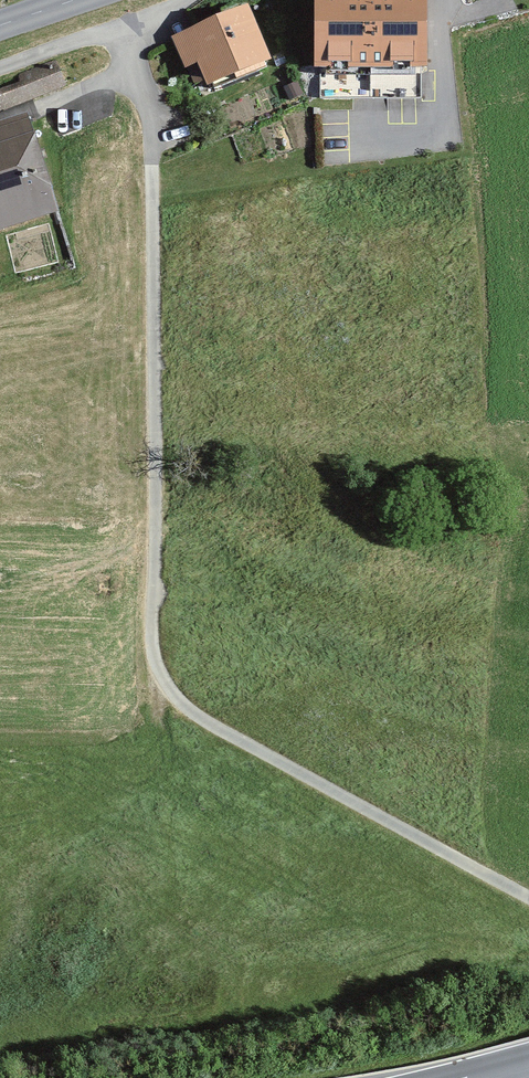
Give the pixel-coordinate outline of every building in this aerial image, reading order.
[(314,67),(428,66),(427,0),(314,0),(314,67)] [(197,61),(207,85),(272,59),(248,3),(170,36),(184,68),(197,61)] [(55,208),(27,113),(0,121),(0,224),(55,208)]
